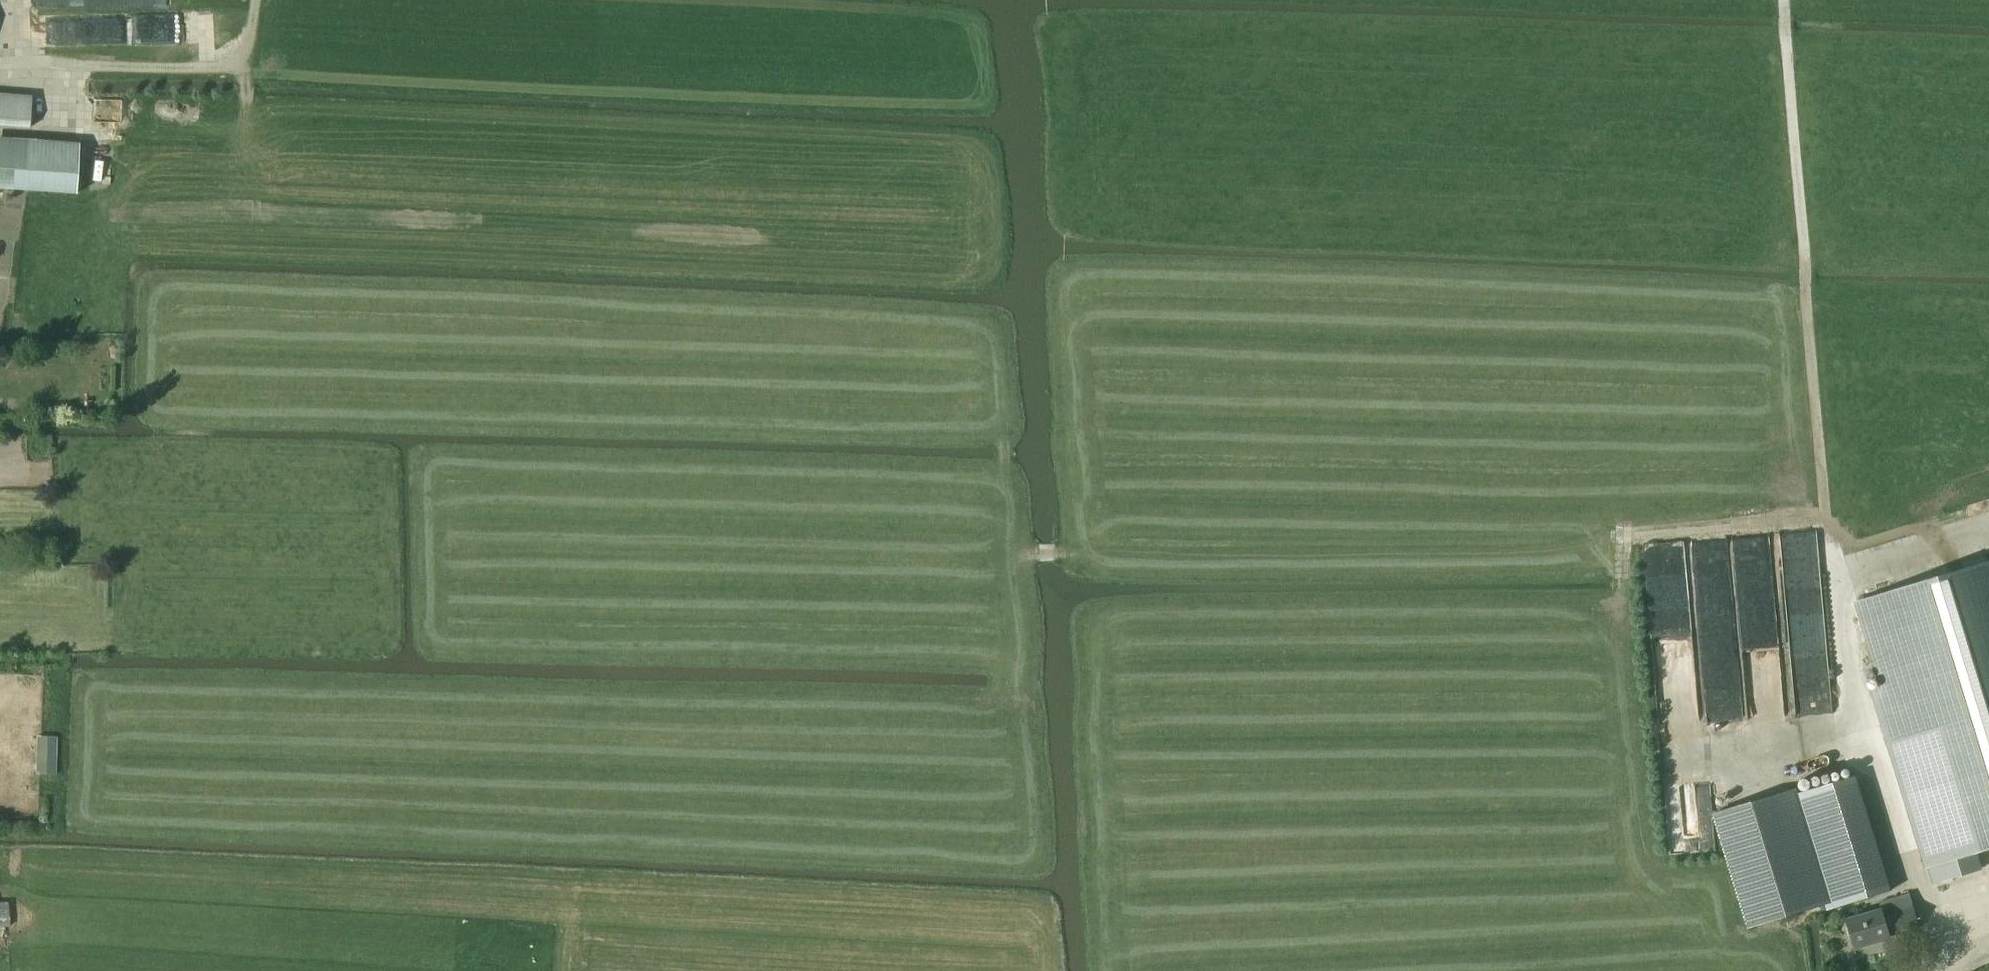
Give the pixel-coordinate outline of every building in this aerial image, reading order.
[(1859,603),(1885,689),(1875,692),(1930,871),(1933,883),(1941,881),(1982,869),(1977,852),(1988,848),(1988,563),(1859,603)] [(36,756),(35,773),(56,774),(56,757),(36,756)] [(1833,902),(1824,904),(1826,910),(1891,890),(1856,775),(1798,793),(1833,902)] [(1798,793),(1796,788),(1712,815),(1723,849),(1749,929),(1786,917),(1824,904),(1833,902),(1798,793)] [(1882,909),(1847,919),(1856,948),(1890,938),(1889,936),(1920,927),(1914,906),(1910,893),(1880,902),(1882,909)]
